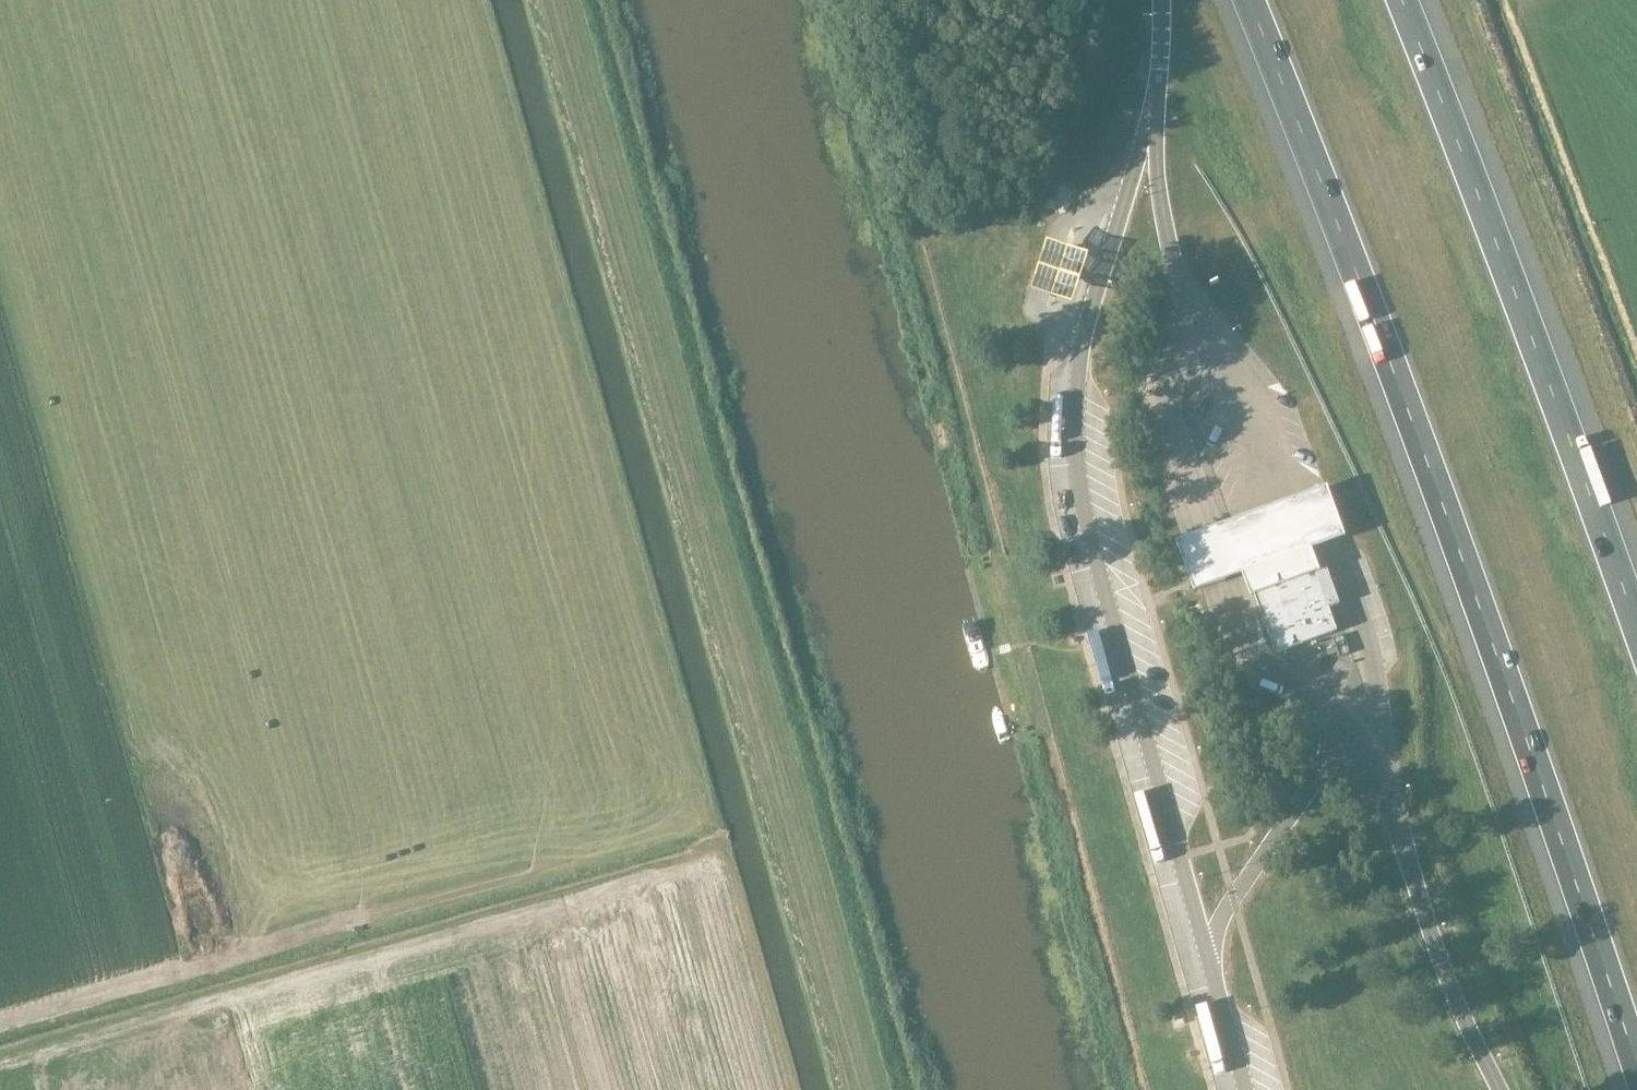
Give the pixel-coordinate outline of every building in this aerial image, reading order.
[(1057,236),(1051,234),(1036,283),(1041,285),(1069,293),(1075,295),(1091,246),(1085,245),(1057,236)] [(1251,523),(1176,550),(1195,601),(1348,546),(1329,495),(1251,523)] [(1314,569),(1253,591),(1275,653),(1337,631),(1328,607),(1339,604),(1326,568),(1315,572),(1314,569)]
